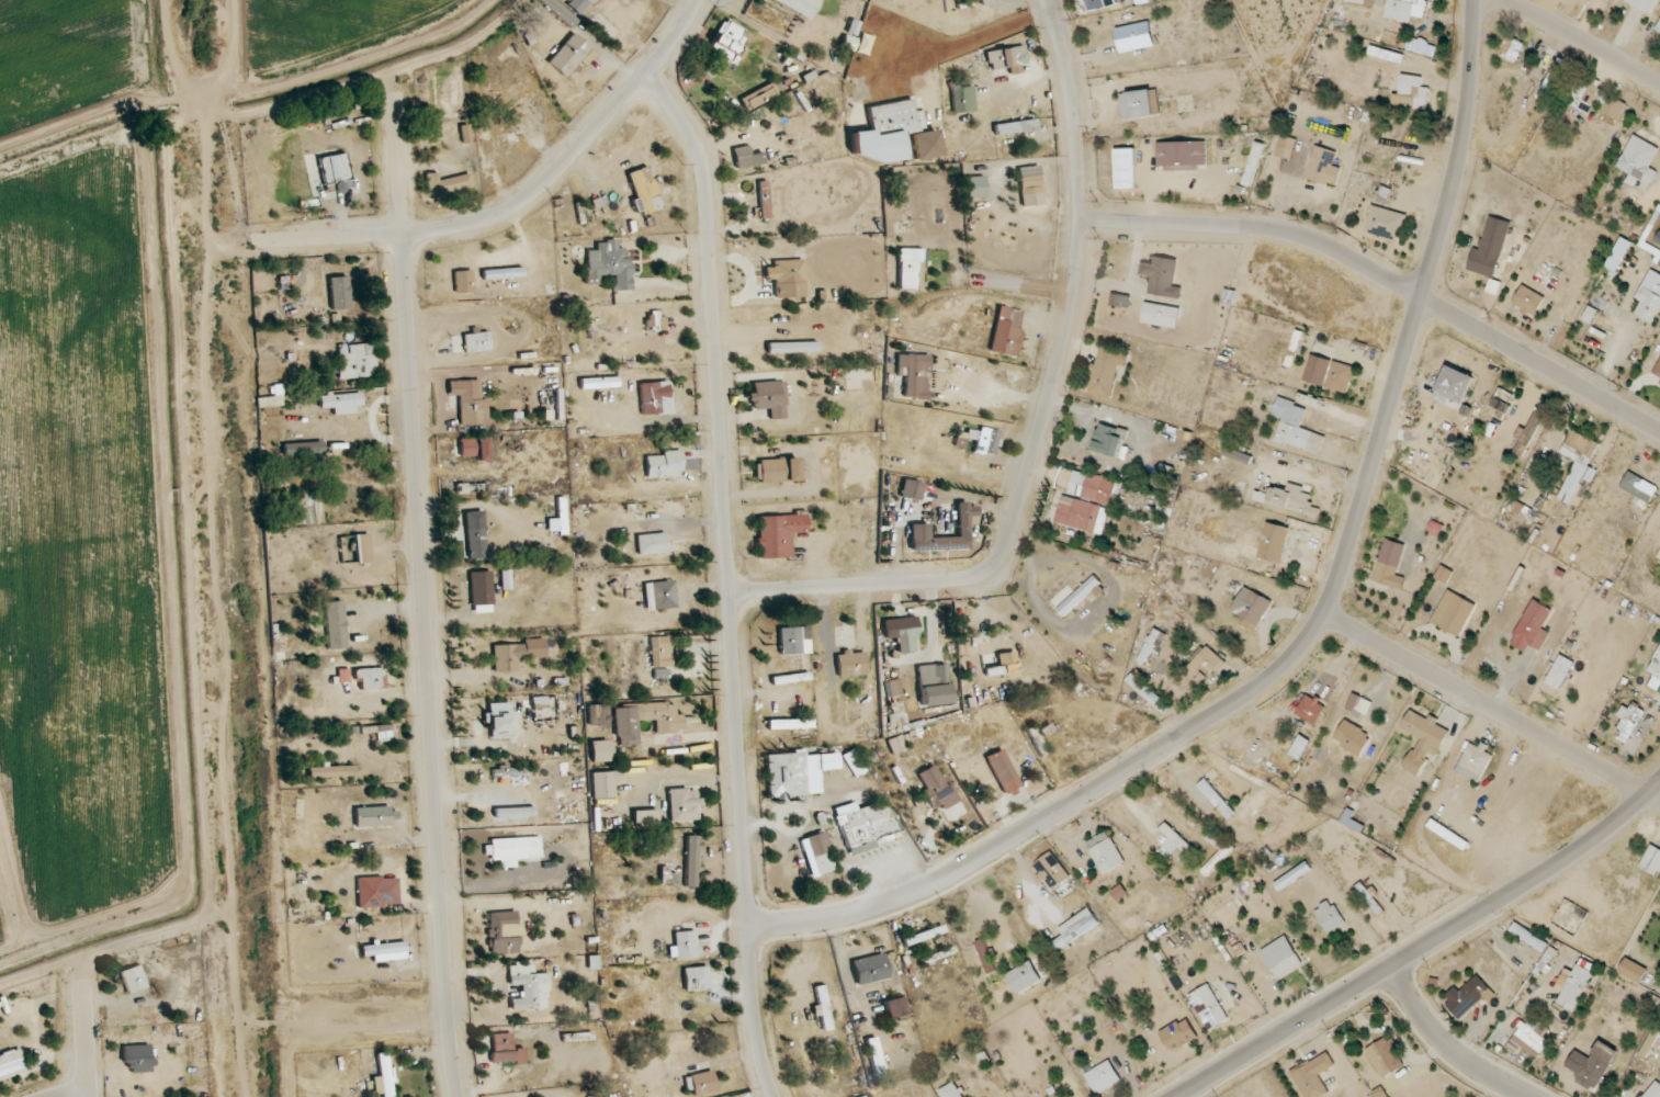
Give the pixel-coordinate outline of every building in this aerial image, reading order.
[(578,15),(589,3),(585,0),(571,0),(567,4),(578,15)] [(811,18),(819,0),(773,0),(811,18)] [(1122,4),(1121,0),(1080,0),(1083,12),(1122,4)] [(1424,18),(1428,0),(1402,0),(1400,0),(1389,0),(1385,17),(1411,23),(1413,16),(1424,18)] [(1658,0),(1626,0),(1625,2),(1651,15),(1658,0)] [(709,49),(733,61),(747,31),(723,19),(709,49)] [(1153,48),(1151,23),(1115,26),(1117,51),(1153,48)] [(591,48),(574,33),(547,61),(564,77),(591,48)] [(855,52),(867,55),(871,38),(858,35),(855,52)] [(1515,63),(1525,44),(1508,35),(1498,54),(1515,63)] [(1026,66),(1025,47),(986,49),(987,68),(1026,66)] [(1399,94),(1393,94),(1392,105),(1427,108),(1429,87),(1421,87),(1422,76),(1401,74),(1399,94)] [(1627,103),(1595,87),(1596,86),(1578,77),(1565,103),(1589,115),(1593,107),(1619,120),(1627,103)] [(746,110),(778,95),(772,82),(740,97),(746,110)] [(973,85),(951,86),(951,112),(974,112),(973,85)] [(1121,104),(1122,119),(1154,117),(1152,90),(1126,92),(1127,104),(1121,104)] [(867,106),(872,138),(924,131),(921,110),(914,111),(912,99),(867,106)] [(1036,131),(1035,121),(995,123),(995,134),(1036,131)] [(910,133),(914,159),(940,156),(936,129),(910,133)] [(1275,155),(1291,160),(1297,139),(1281,135),(1275,155)] [(1156,142),(1157,168),(1207,166),(1206,141),(1156,142)] [(1264,144),(1255,141),(1243,183),(1252,186),(1264,144)] [(751,166),(749,145),(734,147),(736,168),(751,166)] [(1305,178),(1335,187),(1341,168),(1333,165),(1337,152),(1315,145),(1305,178)] [(1115,189),(1136,189),(1135,148),(1114,149),(1115,189)] [(320,157),(323,183),(348,180),(345,153),(320,157)] [(1042,204),(1040,165),(1020,166),(1022,205),(1042,204)] [(636,197),(631,199),(637,215),(661,207),(648,166),(628,172),(636,197)] [(470,172),(439,180),(437,171),(423,174),(428,195),(473,184),(470,172)] [(968,197),(985,197),(984,176),(967,176),(968,197)] [(1374,199),(1386,204),(1393,190),(1381,185),(1374,199)] [(761,208),(805,206),(805,197),(795,197),(795,187),(752,189),(753,201),(760,201),(761,208)] [(1364,231),(1399,242),(1407,215),(1372,205),(1364,231)] [(1496,278),(1510,222),(1488,216),(1479,250),(1473,248),(1467,270),(1496,278)] [(1606,266),(1618,272),(1632,242),(1621,236),(1606,266)] [(632,290),(632,260),(624,260),(624,247),(617,247),(617,239),(606,239),(606,249),(586,249),(586,284),(599,284),(599,275),(613,275),(613,290),(632,290)] [(1180,298),(1182,287),(1173,285),(1177,259),(1154,255),(1153,262),(1142,261),(1140,274),(1151,275),(1149,293),(1180,298)] [(765,267),(766,279),(775,279),(776,297),(805,296),(803,259),(773,260),(773,267),(765,267)] [(334,291),(340,291),(338,264),(322,265),(324,308),(335,308),(334,291)] [(472,270),(455,270),(455,291),(473,291),(472,270)] [(1652,270),(1633,313),(1655,322),(1659,311),(1659,274),(1652,270)] [(1536,316),(1545,296),(1522,285),(1512,306),(1536,316)] [(1180,307),(1145,301),(1142,322),(1177,328),(1180,307)] [(1014,356),(1023,311),(1009,309),(1007,320),(996,318),(990,351),(1014,356)] [(464,333),(464,351),(490,350),(490,332),(464,333)] [(768,353),(818,351),(817,341),(767,342),(768,353)] [(376,377),(376,344),(338,344),(338,377),(376,377)] [(1089,393),(1113,397),(1120,350),(1100,347),(1097,363),(1094,363),(1089,393)] [(905,398),(927,399),(929,355),(906,354),(905,398)] [(1328,378),(1325,388),(1348,393),(1354,366),(1322,358),(1318,376),(1328,378)] [(1460,408),(1475,378),(1448,364),(1435,391),(1451,399),(1449,403),(1460,408)] [(448,381),(449,395),(459,395),(460,425),(488,424),(488,399),(480,399),(479,380),(448,381)] [(641,414),(671,413),(670,381),(640,382),(641,414)] [(752,382),(753,392),(749,392),(749,409),(770,408),(770,419),(786,418),(784,381),(752,382)] [(1490,405),(1505,414),(1515,396),(1500,387),(1490,405)] [(320,408),(333,407),(333,414),(363,412),(362,393),(319,395),(320,408)] [(1276,440),(1307,450),(1314,431),(1300,426),(1306,407),(1278,398),(1272,415),(1282,419),(1276,440)] [(1525,458),(1545,411),(1537,407),(1527,429),(1520,426),(1515,438),(1519,440),(1513,453),(1525,458)] [(1122,427),(1098,424),(1094,451),(1118,454),(1122,427)] [(999,429),(980,426),(979,433),(957,430),(955,446),(964,447),(966,438),(975,440),(973,451),(996,454),(999,429)] [(1596,470),(1589,466),(1599,442),(1571,430),(1561,454),(1576,460),(1559,498),(1580,508),(1596,470)] [(473,456),(472,437),(460,438),(460,456),(473,456)] [(488,460),(487,437),(476,437),(477,460),(488,460)] [(284,453),(322,452),(322,442),(284,444),(284,453)] [(1252,455),(1225,447),(1223,455),(1250,462),(1252,455)] [(662,455),(645,456),(646,477),(681,476),(681,450),(662,450),(662,455)] [(799,480),(798,457),(783,458),(756,459),(757,482),(799,480)] [(1081,496),(1110,504),(1117,479),(1088,471),(1081,496)] [(1650,503),(1658,486),(1628,472),(1620,489),(1650,503)] [(900,497),(920,501),(924,482),(904,478),(900,497)] [(1268,504),(1317,516),(1319,508),(1309,505),(1313,490),(1288,484),(1287,489),(1273,486),(1268,504)] [(1094,533),(1102,506),(1062,495),(1055,522),(1094,533)] [(486,511),(465,511),(466,558),(487,557),(486,511)] [(793,557),(793,532),(808,532),(808,514),(758,515),(759,558),(793,557)] [(1281,562),(1289,527),(1268,521),(1259,557),(1281,562)] [(969,550),(969,531),(958,531),(958,537),(929,537),(928,523),(911,524),(911,550),(969,550)] [(638,554),(667,553),(666,533),(637,534),(638,554)] [(369,558),(369,534),(355,534),(356,559),(369,558)] [(493,611),(493,570),(471,570),(471,611),(493,611)] [(1102,582),(1094,574),(1058,609),(1065,617),(1102,582)] [(646,609),(677,607),(676,580),(644,582),(646,609)] [(1258,626),(1272,601),(1245,586),(1231,610),(1258,626)] [(1462,636),(1475,602),(1446,590),(1432,624),(1462,636)] [(1511,645),(1526,652),(1529,645),(1541,651),(1549,632),(1543,629),(1552,608),(1531,599),(1511,645)] [(324,601),(327,649),(346,648),(344,600),(324,601)] [(895,650),(917,652),(920,619),(885,616),(884,640),(896,640),(895,650)] [(780,654),(811,653),(810,626),(780,627),(780,654)] [(650,636),(650,669),(672,669),(672,636),(650,636)] [(546,640),(493,640),(493,671),(516,671),(516,659),(546,659),(546,640)] [(1222,659),(1205,645),(1183,670),(1200,685),(1222,659)] [(1647,670),(1654,674),(1650,680),(1659,685),(1659,647),(1647,670)] [(868,674),(865,648),(836,651),(838,677),(868,674)] [(1018,671),(1015,652),(983,657),(986,676),(1018,671)] [(1573,660),(1557,655),(1547,684),(1562,690),(1573,660)] [(385,689),(385,668),(355,668),(355,689),(385,689)] [(1165,711),(1171,704),(1132,674),(1126,681),(1165,711)] [(1315,725),(1326,705),(1307,693),(1295,713),(1315,725)] [(1373,701),(1353,693),(1347,706),(1367,715),(1373,701)] [(516,702),(488,702),(488,738),(516,738),(516,702)] [(655,733),(684,732),(684,711),(672,712),(671,702),(614,703),(615,746),(639,745),(638,723),(655,722),(655,733)] [(1622,718),(1617,729),(1622,731),(1618,740),(1628,744),(1642,711),(1623,703),(1617,716),(1622,718)] [(1404,767),(1419,775),(1430,752),(1437,756),(1450,730),(1437,724),(1439,721),(1411,707),(1401,728),(1419,737),(1404,767)] [(1335,742),(1363,754),(1372,733),(1343,721),(1335,742)] [(393,724),(371,724),(371,741),(393,741),(393,724)] [(1027,730),(1041,754),(1048,750),(1034,726),(1027,730)] [(591,740),(591,761),(613,761),(613,739),(591,740)] [(1486,751),(1487,747),(1469,741),(1457,773),(1481,782),(1492,754),(1486,751)] [(868,769),(853,748),(842,755),(857,777),(868,769)] [(1006,794),(1023,784),(1003,748),(986,757),(1006,794)] [(822,770),(839,770),(839,752),(767,753),(768,797),(822,796),(822,770)] [(357,777),(357,766),(308,766),(308,777),(357,777)] [(923,807),(954,806),(952,772),(936,772),(936,768),(922,769),(923,807)] [(1200,783),(1227,819),(1235,813),(1208,777),(1200,783)] [(669,788),(669,820),(698,820),(698,787),(669,788)] [(836,817),(850,853),(906,838),(882,800),(836,817)] [(355,806),(355,826),(391,826),(391,806),(355,806)] [(633,826),(658,826),(658,810),(633,810),(633,826)] [(814,877),(839,867),(825,830),(799,840),(814,877)] [(686,887),(697,887),(697,835),(686,835),(686,887)] [(519,858),(542,857),(541,836),(485,839),(486,858),(497,857),(498,868),(520,866),(519,858)] [(1659,876),(1659,873),(1659,849),(1649,845),(1639,868),(1659,876)] [(1074,872),(1051,849),(1031,869),(1053,892),(1074,872)] [(399,906),(397,875),(357,877),(358,907),(399,906)] [(1315,908),(1327,933),(1344,925),(1333,900),(1315,908)] [(1058,929),(1064,936),(1053,944),(1059,952),(1100,921),(1090,906),(1058,929)] [(487,912),(488,954),(520,953),(519,911),(487,912)] [(946,933),(944,925),(903,937),(906,946),(946,933)] [(675,931),(675,958),(699,957),(698,930),(675,931)] [(977,941),(988,974),(997,971),(987,938),(977,941)] [(1278,979),(1303,964),(1288,938),(1276,945),(1279,950),(1266,958),(1278,979)] [(405,953),(405,942),(361,944),(361,955),(405,953)] [(851,959),(856,985),(890,978),(885,953),(851,959)] [(1648,969),(1625,957),(1617,972),(1640,984),(1648,969)] [(1007,973),(1017,993),(1043,979),(1033,960),(1007,973)] [(121,970),(126,993),(147,988),(142,965),(121,970)] [(549,1008),(548,974),(529,975),(529,965),(509,965),(509,986),(521,986),(522,999),(511,1000),(511,1010),(549,1008)] [(686,991),(712,988),(709,965),(683,968),(686,991)] [(1491,990),(1477,974),(1459,990),(1455,986),(1443,997),(1461,1018),(1491,990)] [(1207,1031),(1227,1021),(1210,983),(1190,993),(1207,1031)] [(834,1028),(824,985),(815,987),(819,1004),(815,1005),(822,1031),(834,1028)] [(888,1019),(907,1014),(902,996),(883,1001),(888,1019)] [(1159,1032),(1171,1052),(1198,1036),(1186,1017),(1159,1032)] [(1543,1032),(1523,1020),(1511,1040),(1539,1056),(1549,1039),(1541,1035),(1543,1032)] [(1659,1030),(1651,1027),(1640,1056),(1648,1059),(1659,1030)] [(491,1033),(491,1063),(525,1063),(525,1044),(513,1044),(513,1033),(491,1033)] [(866,1038),(875,1074),(886,1072),(877,1036),(866,1038)] [(1367,1047),(1382,1077),(1403,1068),(1389,1037),(1367,1047)] [(1581,1075),(1598,1085),(1617,1050),(1600,1041),(1581,1075)] [(27,1071),(20,1048),(0,1054),(0,1080),(27,1071)] [(124,1083),(167,1082),(166,1050),(123,1051),(124,1083)] [(1306,1096),(1323,1096),(1330,1093),(1319,1074),(1335,1065),(1327,1051),(1291,1071),(1306,1096)] [(382,1096),(395,1096),(391,1052),(378,1053),(382,1096)] [(1085,1074),(1098,1095),(1123,1079),(1110,1058),(1085,1074)] [(688,1076),(694,1096),(718,1089),(712,1069),(688,1076)] [(1656,1080),(1643,1096),(1659,1096),(1659,1083),(1656,1080)]
